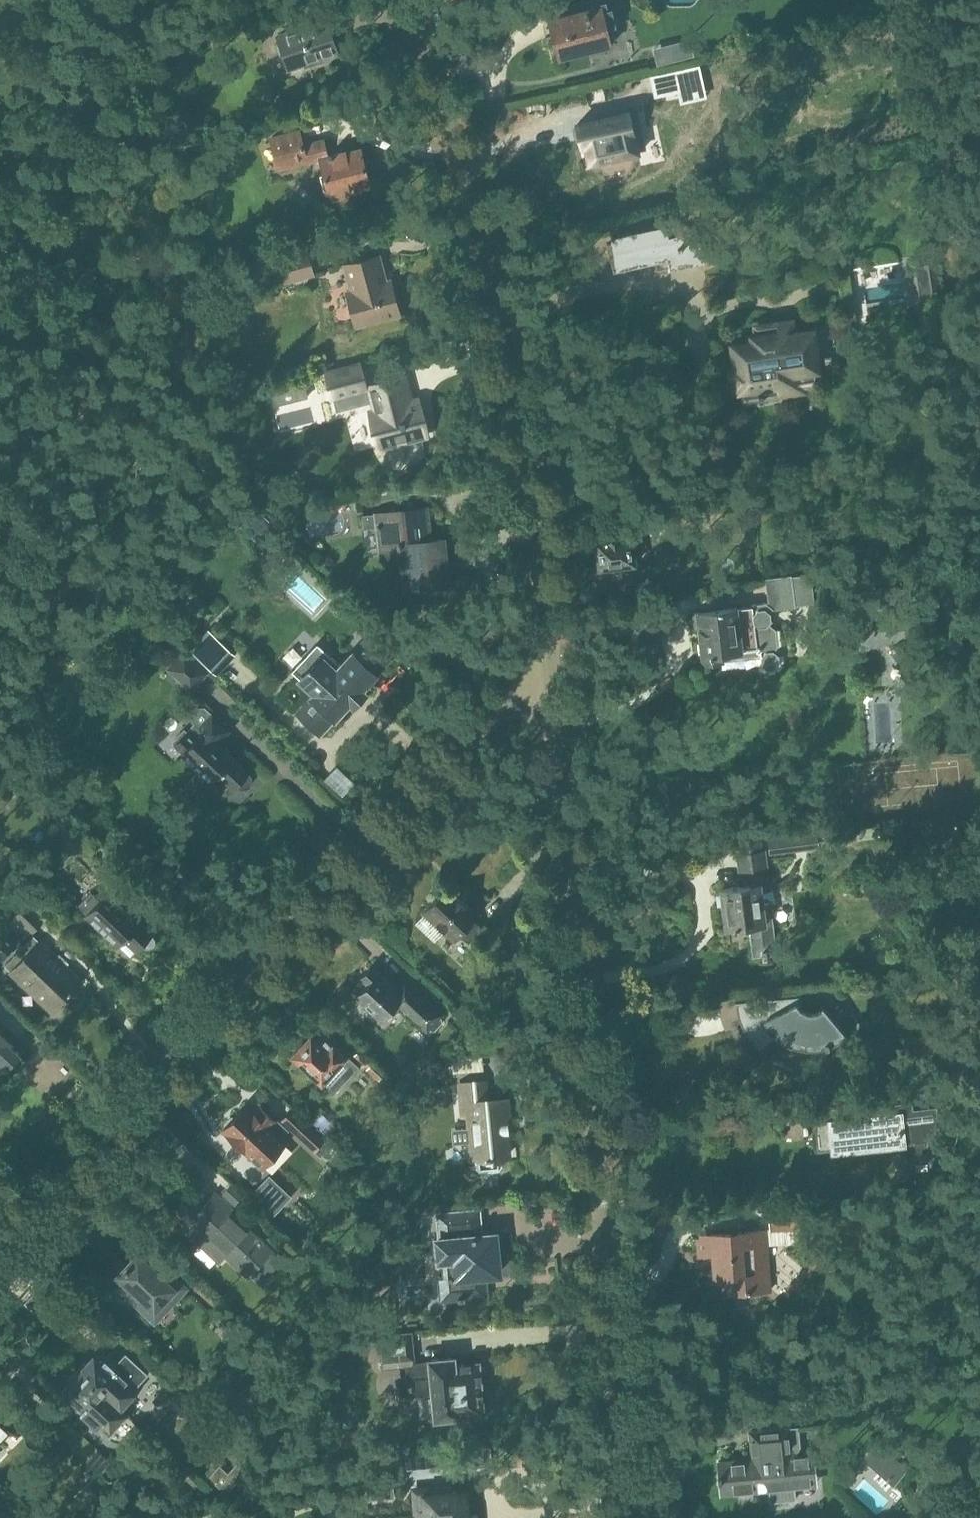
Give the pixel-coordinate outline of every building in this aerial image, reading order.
[(571,18),(552,23),(561,58),(607,46),(607,45),(615,43),(612,29),(616,28),(616,27),(618,27),(613,7),(607,8),(606,3),(605,3),(604,0),(582,6),(569,10),(571,18)] [(277,45),(280,55),(282,55),(288,71),(304,66),(305,67),(323,61),(322,58),(337,53),(326,20),(311,25),(310,21),(298,25),(298,27),(276,34),(279,43),(277,45)] [(699,64),(651,75),(656,95),(704,84),(699,64)] [(578,128),(574,129),(574,131),(579,130),(581,139),(576,140),(577,142),(581,141),(582,145),(587,144),(591,162),(637,151),(637,149),(645,148),(637,112),(629,114),(629,112),(577,124),(578,128)] [(278,170),(312,162),(319,160),(329,200),(347,195),(346,191),(370,185),(361,150),(347,153),(346,151),(331,155),(332,155),(329,156),(328,153),(327,154),(324,141),(305,145),(301,129),(270,137),(278,170)] [(666,228),(609,241),(615,269),(670,257),(673,266),(703,259),(701,247),(700,242),(694,234),(687,221),(666,228)] [(308,250),(278,257),(285,284),(315,276),(308,250)] [(343,265),(349,289),(345,290),(355,328),(400,316),(391,280),(386,281),(379,255),(343,265)] [(909,262),(913,299),(942,296),(937,259),(909,262)] [(791,322),(772,325),(773,332),(752,335),(753,342),(733,345),(737,369),(732,369),(735,388),(743,386),(746,400),(759,397),(759,399),(764,398),(764,397),(778,395),(776,381),(784,380),(784,377),(789,377),(791,387),(816,383),(814,369),(816,368),(813,350),(815,350),(812,333),(793,336),(791,322)] [(371,399),(374,410),(370,411),(379,448),(426,436),(417,400),(411,402),(405,377),(367,387),(360,362),(327,371),(337,408),(371,399)] [(376,527),(380,561),(400,559),(403,590),(449,585),(444,539),(431,540),(427,508),(362,515),(364,529),(376,527)] [(596,541),(599,568),(620,565),(620,568),(632,567),(632,564),(635,564),(631,530),(604,533),(605,540),(596,541)] [(723,661),(761,657),(762,664),(768,668),(776,667),(780,662),(780,654),(775,650),(778,645),(776,628),(770,624),(772,620),(772,613),(771,612),(774,609),(796,606),(796,605),(814,603),(811,574),(792,576),(792,574),(766,577),(769,602),(757,603),(739,605),(697,610),(702,663),(723,661)] [(235,655),(208,629),(190,649),(217,675),(235,655)] [(317,642),(291,670),(315,692),(294,714),(319,737),(334,721),(334,722),(350,704),(355,708),(366,696),(361,692),(376,676),(375,675),(389,660),(367,639),(341,666),(317,642)] [(185,649),(166,669),(191,692),(210,673),(185,649)] [(239,787),(241,788),(244,788),(247,788),(250,786),(251,784),(253,781),(253,777),(252,776),(252,774),(249,772),(217,742),(228,730),(210,714),(211,713),(205,707),(199,707),(192,715),(192,721),(195,723),(189,730),(188,729),(174,744),(182,752),(183,752),(213,780),(219,774),(234,788),(236,785),(239,787)] [(778,954),(774,918),(767,919),(765,903),(775,902),(774,890),(771,890),(767,850),(820,844),(819,836),(834,834),(834,829),(818,831),(818,832),(735,842),(740,884),(720,887),(725,929),(750,926),(753,957),(763,956),(763,957),(768,957),(768,955),(778,954)] [(424,911),(455,940),(460,935),(469,944),(484,928),(475,919),(479,914),(448,885),(424,911)] [(87,914),(131,956),(137,949),(138,950),(140,947),(142,949),(145,949),(148,950),(150,949),(153,948),(155,946),(156,942),(156,940),(155,937),(108,891),(100,900),(92,892),(78,906),(87,914)] [(46,919),(28,902),(13,918),(31,935),(46,919)] [(53,1010),(81,982),(34,936),(26,944),(20,945),(14,951),(14,956),(6,965),(53,1010)] [(355,997),(382,1022),(398,1005),(428,1033),(431,1030),(436,1030),(443,1022),(443,1018),(446,1015),(406,978),(397,987),(372,964),(360,977),(367,984),(355,997)] [(749,1038),(752,1043),(756,1047),(761,1052),(774,1037),(772,1036),(774,1033),(777,1036),(782,1039),(787,1043),(793,1045),(799,1047),(804,1048),(810,1048),(815,1048),(823,1047),(826,1046),(828,1047),(830,1046),(830,1045),(834,1044),(839,1041),(846,1037),(847,1037),(848,1036),(823,1005),(822,1007),(823,1008),(821,1009),(819,1010),(816,1011),(813,1012),(811,1012),(808,1011),(805,1010),(802,1009),(801,995),(735,1000),(737,1008),(738,1013),(740,1020),(742,1026),(745,1031),(749,1038)] [(2,1058),(8,1064),(20,1052),(13,1046),(14,1044),(5,1035),(5,1030),(1,1027),(0,1027),(0,1060),(2,1058)] [(311,1035),(306,1040),(302,1040),(297,1046),(298,1049),(293,1054),(322,1082),(334,1093),(360,1067),(334,1043),(332,1044),(323,1036),(318,1042),(311,1035)] [(360,1049),(354,1055),(368,1068),(367,1069),(379,1080),(386,1073),(360,1049)] [(481,1173),(499,1171),(502,1167),(501,1157),(509,1156),(507,1133),(505,1134),(504,1122),(510,1121),(508,1100),(487,1102),(485,1082),(459,1084),(462,1117),(468,1116),(472,1159),(476,1159),(477,1169),(481,1173)] [(834,1149),(834,1150),(900,1143),(901,1156),(930,1153),(929,1143),(940,1142),(936,1107),(914,1109),(913,1102),(895,1103),(896,1114),(815,1122),(818,1151),(834,1149)] [(223,1131),(251,1157),(252,1156),(263,1167),(286,1142),(281,1137),(282,1136),(281,1135),(286,1130),(279,1123),(260,1105),(254,1112),(247,1105),(223,1131)] [(325,1141),(291,1109),(281,1120),(315,1152),(325,1141)] [(233,1183),(223,1194),(235,1204),(245,1194),(233,1183)] [(192,1192),(177,1208),(197,1227),(187,1236),(219,1266),(229,1256),(250,1276),(274,1250),(235,1213),(235,1212),(215,1193),(205,1204),(192,1192)] [(770,1229),(800,1227),(798,1207),(768,1209),(770,1229)] [(473,1236),(471,1213),(440,1216),(442,1239),(438,1240),(440,1261),(455,1259),(457,1277),(442,1279),(444,1299),(459,1297),(459,1300),(466,1299),(466,1297),(486,1295),(484,1275),(500,1274),(498,1255),(502,1254),(501,1236),(497,1236),(496,1234),(473,1236)] [(713,1256),(715,1276),(728,1275),(729,1293),(771,1290),(767,1230),(702,1235),(702,1239),(698,1239),(699,1257),(713,1256)] [(127,1267),(121,1261),(107,1275),(149,1315),(180,1283),(166,1269),(160,1275),(138,1255),(127,1267)] [(234,1323),(221,1311),(213,1320),(226,1332),(234,1323)] [(382,1335),(385,1364),(407,1362),(410,1395),(434,1393),(436,1418),(462,1416),(461,1414),(485,1412),(482,1374),(486,1372),(486,1364),(481,1363),(480,1359),(464,1361),(464,1365),(457,1366),(456,1356),(431,1359),(431,1360),(416,1361),(413,1332),(382,1335)] [(127,1353),(116,1365),(101,1351),(81,1373),(117,1406),(121,1410),(141,1388),(139,1386),(150,1375),(127,1353)] [(81,1373),(61,1394),(98,1427),(100,1425),(109,1434),(127,1415),(121,1410),(117,1406),(81,1373)] [(0,1424),(0,1443),(9,1433),(0,1424)] [(792,1427),(750,1431),(753,1458),(719,1461),(722,1494),(770,1489),(771,1502),(796,1499),(795,1487),(818,1485),(814,1452),(801,1453),(798,1431),(793,1431),(792,1427)] [(68,1443),(83,1458),(92,1449),(77,1434),(68,1443)] [(472,1513),(468,1514),(466,1490),(450,1491),(450,1487),(420,1490),(422,1517),(420,1517),(473,1517),(472,1513)] [(141,1510),(142,1517),(166,1517),(165,1508),(141,1510)]
